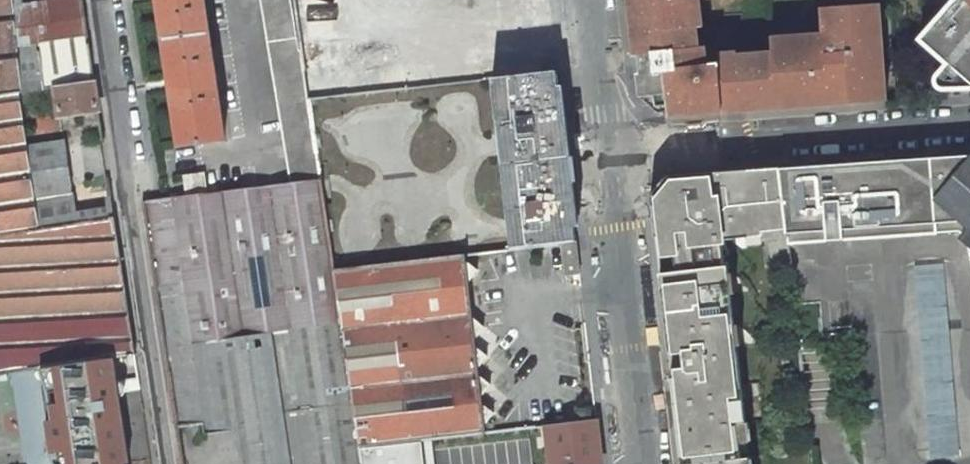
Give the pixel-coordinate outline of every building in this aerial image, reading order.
[(19,91),(43,87),(36,45),(18,47),(13,9),(13,0),(0,0),(0,94),(19,91)] [(54,86),(94,80),(83,0),(70,0),(13,9),(18,47),(36,45),(43,87),(54,86)] [(179,146),(225,139),(205,0),(158,0),(179,146)] [(290,183),(321,180),(309,99),(292,0),(260,0),(290,183)] [(634,55),(638,55),(640,73),(636,74),(639,97),(654,96),(665,95),(666,106),(668,116),(721,113),(719,63),(707,64),(705,46),(699,47),(696,28),(703,27),(701,13),(695,14),(693,0),(629,0),(634,55)] [(948,65),(940,73),(938,77),(937,81),(938,84),(939,86),(943,87),(959,87),(967,79),(969,82),(969,0),(955,0),(919,40),(948,65)] [(718,54),(719,63),(721,113),(885,101),(879,3),(821,7),(823,34),(763,38),(764,52),(735,54),(735,52),(718,54)] [(561,242),(576,241),(574,227),(558,86),(556,71),(492,78),(511,248),(561,242)] [(100,120),(94,80),(54,86),(60,125),(76,123),(74,111),(82,110),(85,122),(100,120)] [(574,227),(579,227),(563,86),(558,86),(574,227)] [(40,230),(27,146),(19,91),(0,94),(0,237),(40,230)] [(656,107),(666,106),(665,95),(654,96),(656,107)] [(27,146),(40,230),(114,218),(111,196),(105,197),(107,208),(74,213),(64,141),(27,146)] [(778,169),(785,230),(786,245),(958,232),(969,242),(969,155),(778,169)] [(662,275),(681,458),(736,451),(730,398),(738,397),(722,245),(727,244),(726,240),(763,237),(763,232),(785,230),(778,169),(667,177),(652,196),(662,275)] [(183,175),(186,195),(207,193),(203,173),(183,175)] [(161,198),(142,201),(155,284),(186,282),(196,343),(342,321),(335,269),(321,180),(290,183),(207,193),(186,195),(161,198)] [(136,355),(114,218),(40,230),(0,237),(0,375),(11,373),(113,358),(136,355)] [(565,275),(579,274),(576,241),(561,242),(565,275)] [(359,447),(420,440),(486,433),(485,425),(482,402),(481,395),(479,375),(478,367),(475,346),(475,339),(472,316),(468,282),(466,260),(465,254),(335,269),(342,321),(359,447)] [(478,270),(466,260),(468,282),(478,270)] [(952,456),(943,267),(915,268),(923,457),(952,456)] [(359,447),(342,321),(196,343),(186,282),(155,284),(175,428),(204,425),(205,434),(238,429),(243,463),(362,463),(359,447)] [(484,327),(472,316),(475,339),(484,327)] [(487,355),(475,346),(478,367),(487,355)] [(11,373),(17,408),(23,407),(28,440),(22,441),(24,453),(26,459),(28,461),(31,463),(125,463),(129,463),(113,358),(11,373)] [(490,384),(479,375),(481,395),(490,384)] [(482,402),(485,425),(493,412),(482,402)] [(552,463),(601,463),(596,419),(587,420),(547,424),(552,463)] [(504,457),(522,455),(519,428),(502,431),(504,457)] [(420,440),(359,447),(362,463),(423,463),(420,440)]
